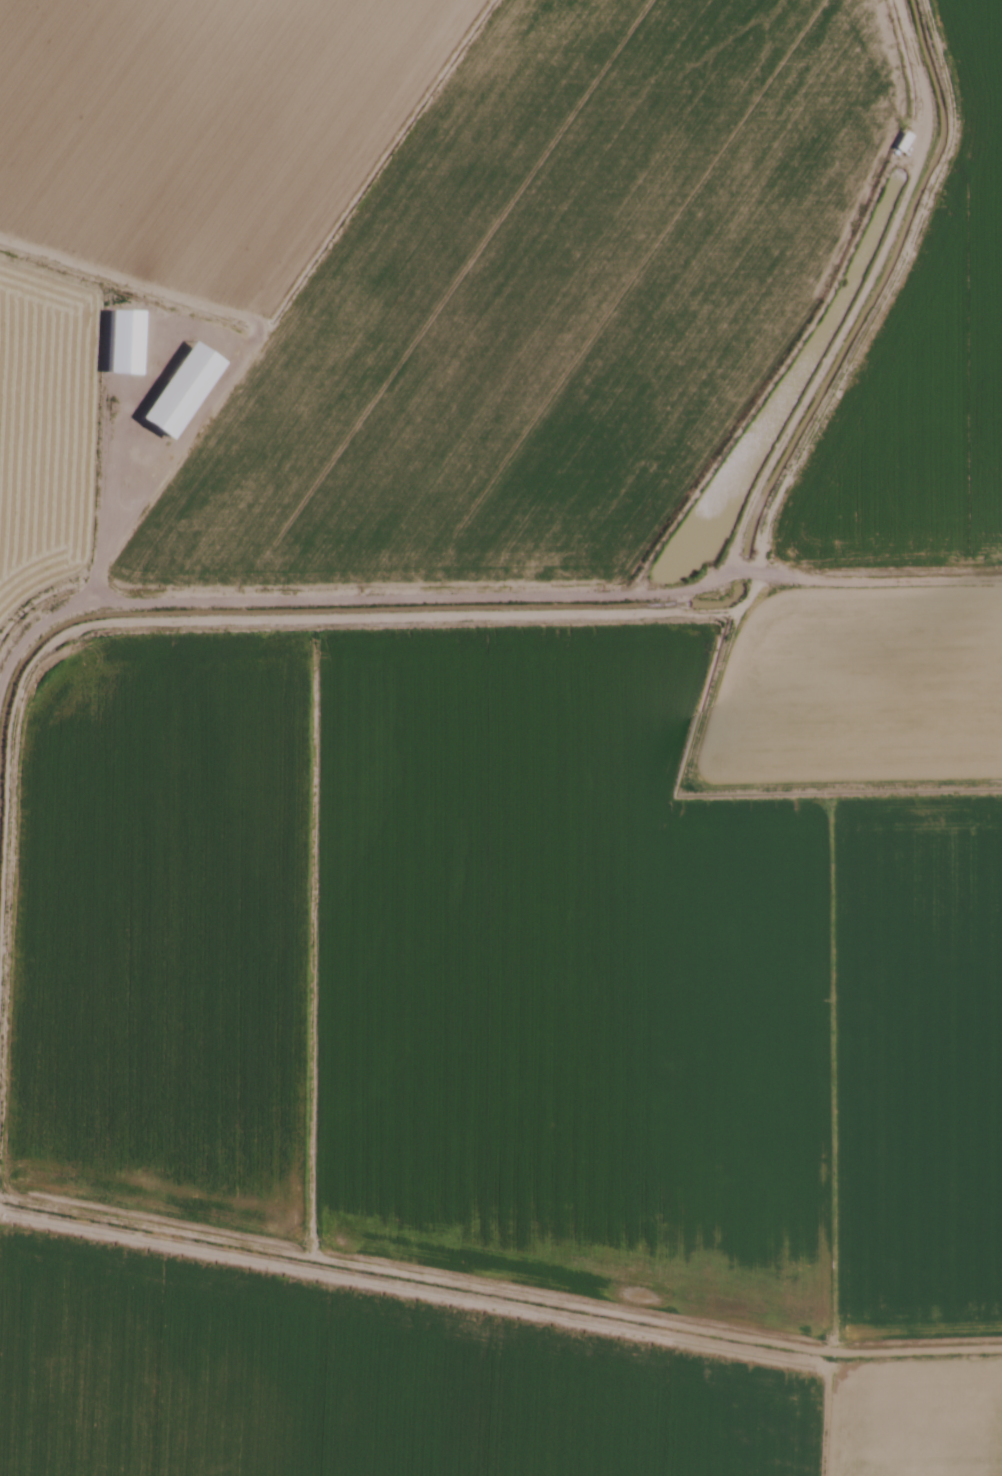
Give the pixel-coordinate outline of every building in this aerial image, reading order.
[(908,138),(900,134),(892,152),(899,156),(908,138)] [(218,362),(185,342),(136,422),(169,442),(218,362)]
